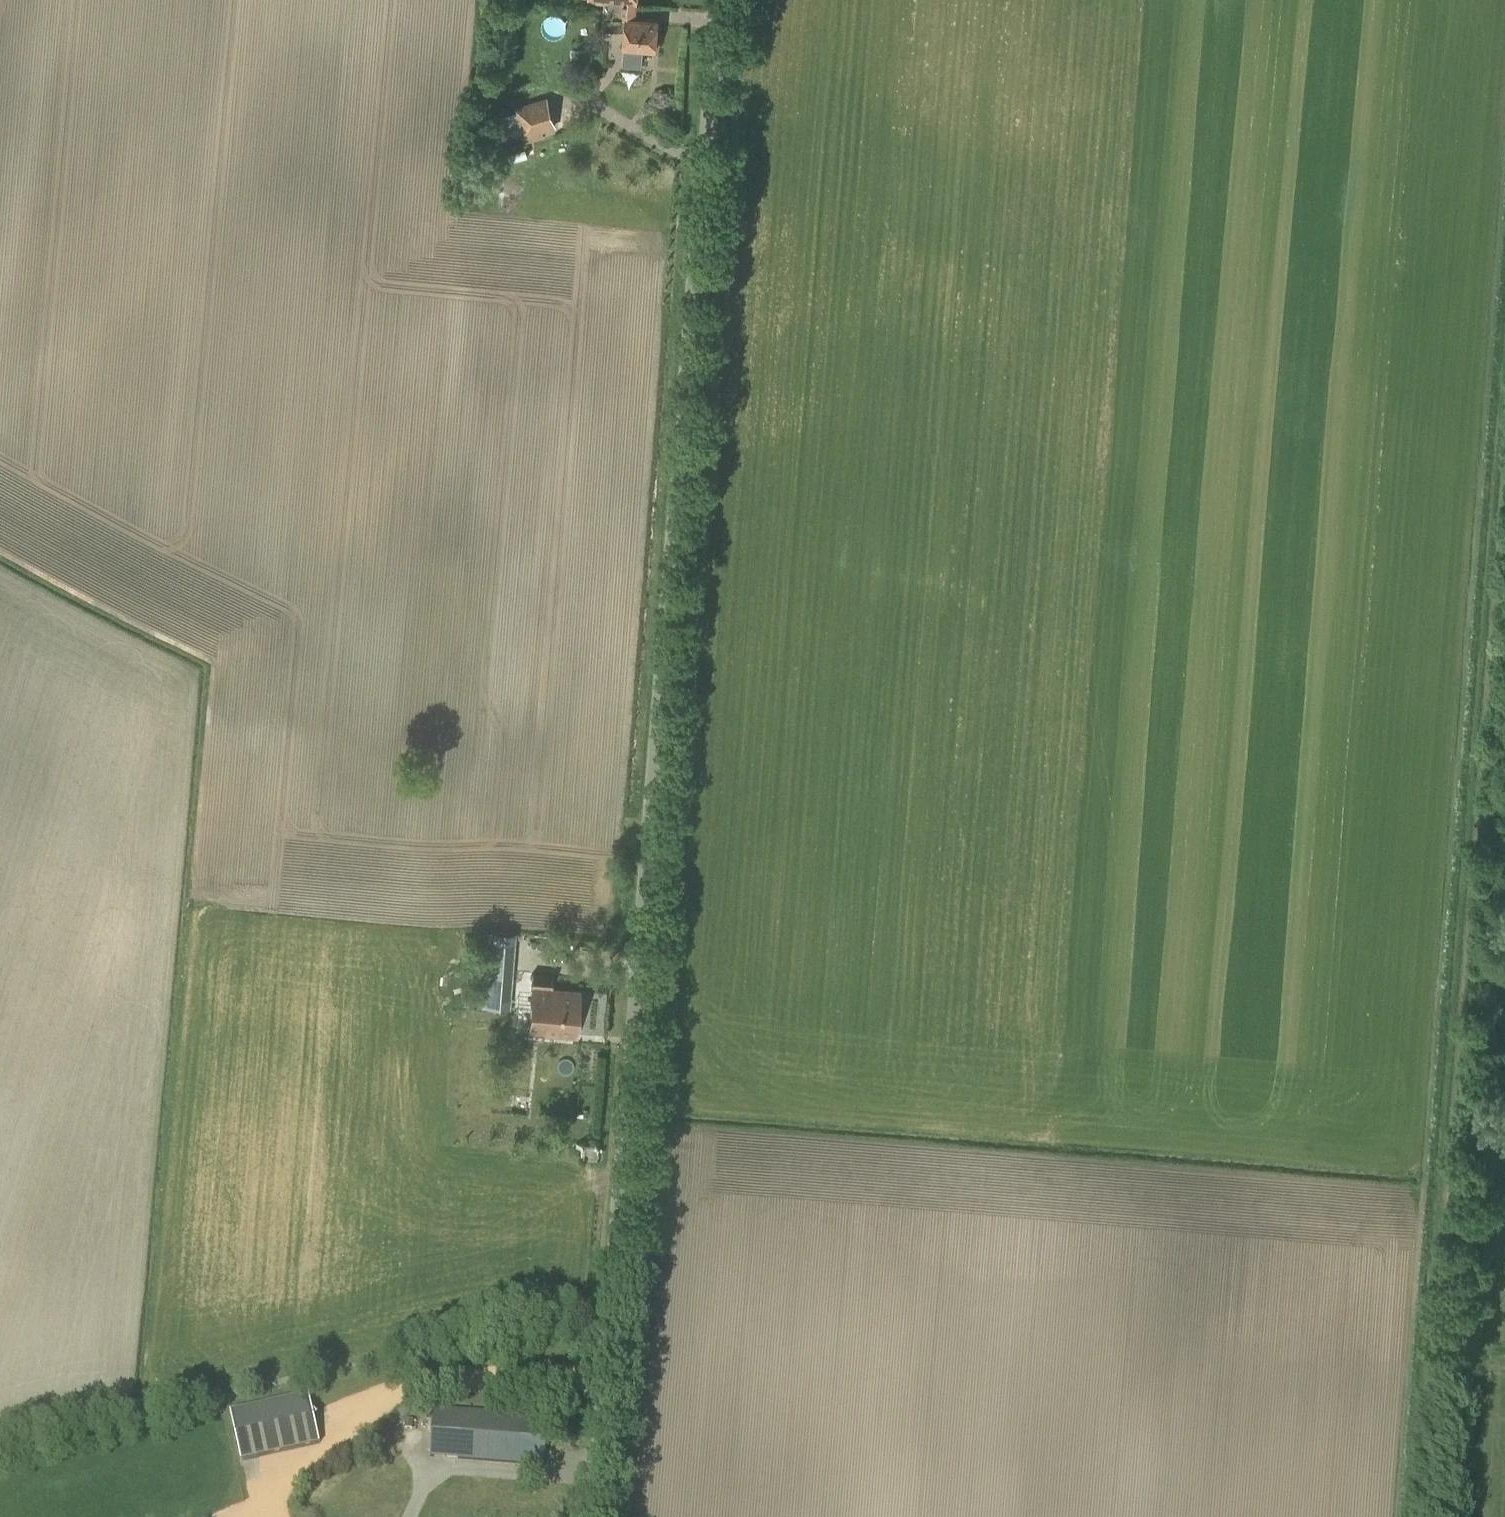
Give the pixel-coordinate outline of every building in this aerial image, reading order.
[(611,0),(605,0),(604,16),(626,17),(624,47),(623,64),(642,66),(644,49),(656,50),(658,20),(635,18),(636,2),(611,0)] [(524,135),(555,125),(547,98),(516,108),(524,135)] [(510,1003),(514,945),(485,944),(481,1002),(510,1003)] [(576,1035),(579,991),(532,987),(528,1031),(576,1035)] [(242,1461),(319,1444),(308,1396),(231,1414),(242,1461)] [(544,1467),(548,1417),(436,1408),(429,1459),(544,1467)]
